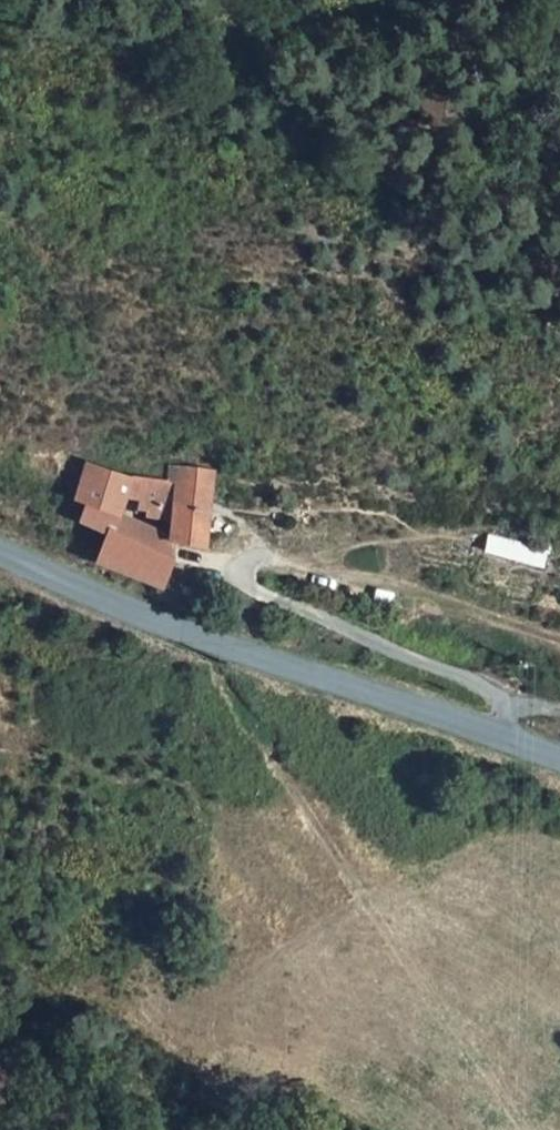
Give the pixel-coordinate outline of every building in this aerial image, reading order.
[(121,492),(127,476),(87,461),(72,499),(83,504),(78,523),(106,533),(114,510),(121,492)] [(174,543),(203,547),(211,473),(164,469),(163,477),(175,483),(172,501),(168,528),(165,543),(174,543)] [(175,483),(163,477),(127,476),(121,492),(172,501),(175,483)] [(114,510),(106,533),(169,555),(174,543),(165,543),(168,528),(114,510)] [(169,555),(106,533),(94,561),(157,586),(169,555)] [(540,570),(485,555),(481,571),(536,586),(540,570)]
